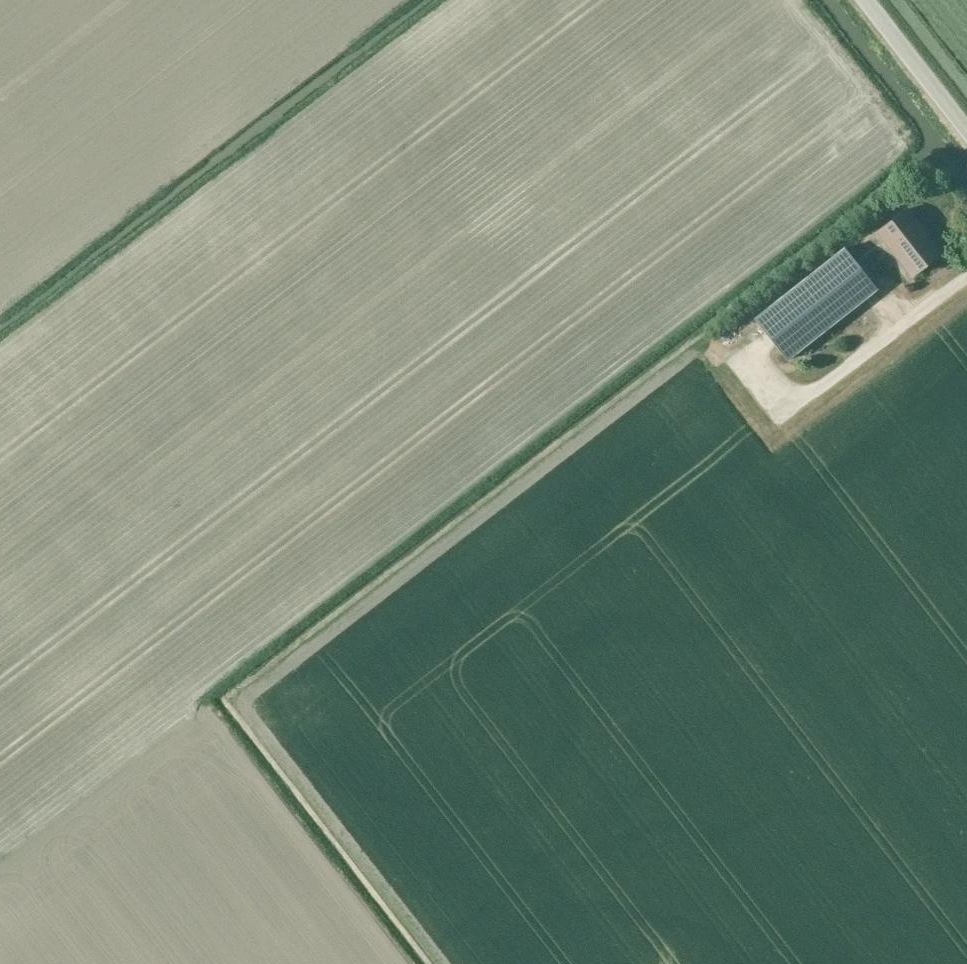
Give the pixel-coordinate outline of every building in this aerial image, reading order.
[(876,235),(910,278),(939,255),(919,229),(921,228),(908,211),(876,235)] [(876,289),(844,249),(754,320),(786,360),(876,289)]
